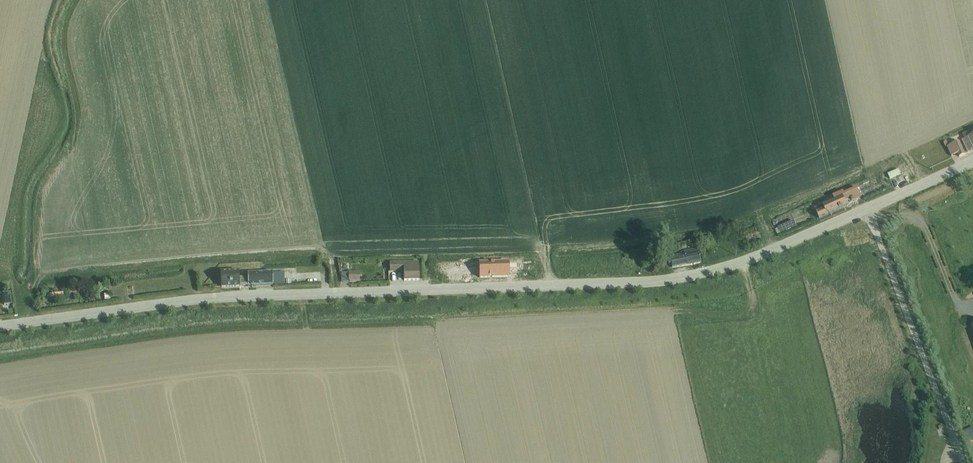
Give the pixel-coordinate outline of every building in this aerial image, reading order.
[(963,141),(969,153),(972,151),(972,130),(963,135),(965,140),(963,141)] [(960,142),(948,148),(952,157),(958,155),(960,158),(966,156),(960,142)] [(834,200),(815,209),(819,220),(848,207),(845,201),(851,199),(852,201),(861,197),(858,188),(845,194),(843,191),(833,196),(834,200)] [(802,210),(785,217),(787,222),(805,215),(802,210)] [(671,263),(672,270),(700,264),(697,249),(683,252),(685,258),(680,259),(680,257),(670,259),(671,263)] [(419,262),(390,263),(390,272),(404,272),(404,282),(420,281),(419,262)] [(663,264),(664,271),(672,270),(671,263),(663,264)] [(489,264),(477,265),(477,271),(480,271),(480,279),(508,278),(508,267),(501,267),(501,268),(490,269),(489,264)] [(239,272),(221,273),(221,289),(240,288),(240,287),(248,286),(248,288),(273,287),(273,273),(248,273),(248,279),(239,279),(239,272)] [(349,273),(349,282),(349,283),(360,283),(360,273),(349,273)] [(11,292),(3,293),(5,305),(13,304),(11,292)]
